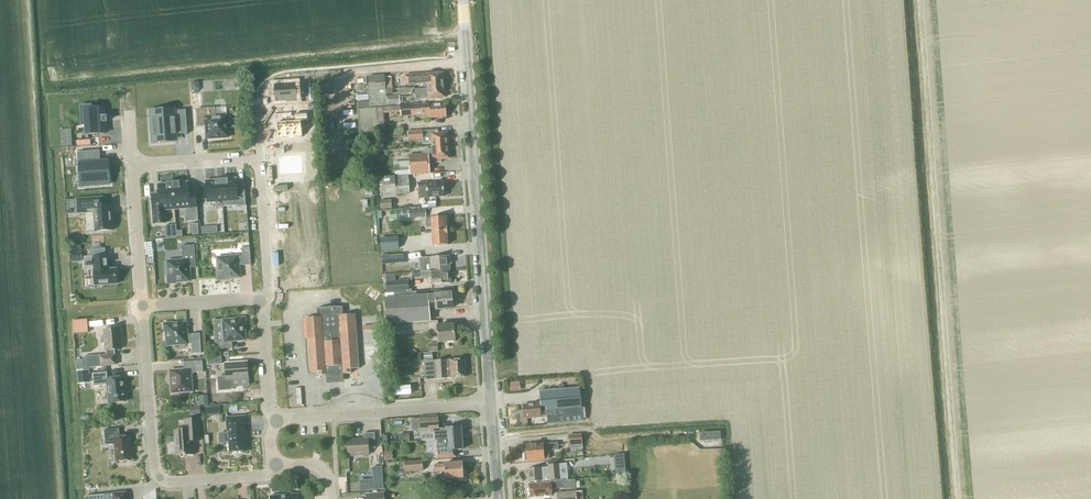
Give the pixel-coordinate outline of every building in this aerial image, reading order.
[(427,86),(444,85),(443,73),(426,74),(404,76),(405,85),(427,83),(427,86)] [(368,77),(369,91),(385,90),(384,75),(368,77)] [(191,83),(191,91),(199,91),(199,83),(191,83)] [(296,84),(274,85),(276,101),(297,100),(296,84)] [(428,99),(445,97),(444,85),(427,86),(427,89),(414,90),(415,99),(428,98),(428,99)] [(362,102),(363,109),(400,105),(399,96),(386,97),(385,90),(369,91),(369,102),(362,102)] [(429,104),(399,106),(400,113),(400,117),(427,115),(427,118),(446,117),(445,104),(429,105),(429,104)] [(382,107),(358,109),(360,133),(383,131),(382,107)] [(104,108),(86,109),(88,135),(105,134),(105,123),(106,122),(107,122),(106,116),(105,116),(104,116),(104,108)] [(205,140),(229,138),(228,115),(215,116),(215,108),(196,110),(198,127),(204,127),(205,140)] [(185,110),(173,111),(173,115),(150,117),(152,143),(172,142),(171,135),(175,135),(176,135),(187,134),(185,110)] [(295,121),(277,122),(278,138),(303,136),(302,126),(308,126),(307,113),(294,114),(295,121)] [(448,146),(447,133),(438,133),(437,130),(422,131),(408,132),(409,141),(418,140),(418,142),(422,142),(422,144),(431,144),(431,147),(448,146)] [(70,148),(70,131),(61,131),(59,131),(59,149),(62,148),(70,148)] [(449,159),(448,146),(431,147),(432,149),(424,150),(424,151),(422,151),(422,154),(408,155),(409,168),(394,169),(395,176),(429,173),(429,163),(441,163),(441,159),(449,159)] [(99,151),(77,153),(78,165),(82,164),(84,186),(109,185),(108,167),(108,162),(104,162),(100,162),(100,161),(99,151)] [(301,156),(280,157),(281,173),(302,171),(301,156)] [(381,195),(409,193),(408,176),(379,178),(381,195)] [(237,186),(236,179),(221,180),(223,207),(237,206),(237,207),(245,206),(244,185),(237,186)] [(223,207),(221,180),(205,181),(207,203),(215,203),(216,208),(223,208),(223,207)] [(57,191),(72,190),(71,182),(57,182),(57,191)] [(188,182),(173,183),(175,210),(185,210),(186,222),(198,221),(196,199),(196,190),(189,191),(188,182)] [(418,198),(444,197),(443,182),(426,184),(426,182),(417,183),(418,198)] [(158,193),(151,194),(151,202),(153,225),(165,224),(164,211),(175,210),(173,183),(157,184),(158,193)] [(313,194),(300,195),(301,212),(314,211),(313,194)] [(300,195),(286,196),(288,213),(301,212),(300,195)] [(95,232),(112,231),(111,205),(97,206),(96,198),(76,199),(76,207),(70,208),(70,215),(93,213),(95,232)] [(380,210),(392,209),(391,200),(379,201),(380,210)] [(426,217),(425,210),(408,211),(409,218),(426,217)] [(314,211),(301,212),(302,229),(316,228),(314,211)] [(301,212),(288,213),(289,230),(302,229),(301,212)] [(432,232),(447,231),(446,217),(431,218),(431,219),(427,219),(426,220),(426,226),(428,227),(431,227),(432,232)] [(433,246),(448,245),(447,231),(432,232),(433,246)] [(380,238),(381,250),(399,248),(398,237),(380,238)] [(189,268),(196,268),(194,245),(181,246),(182,260),(167,261),(168,276),(167,276),(167,284),(176,283),(176,282),(190,281),(189,268)] [(225,279),(240,278),(239,265),(242,265),(243,266),(251,265),(249,247),(241,248),(242,256),(217,258),(218,272),(216,272),(217,280),(225,280),(225,279)] [(81,252),(69,253),(69,256),(76,256),(76,262),(82,262),(81,252)] [(404,263),(403,254),(381,256),(381,265),(404,263)] [(94,286),(117,285),(116,268),(108,269),(107,255),(84,257),(85,269),(93,269),(94,286)] [(430,258),(419,258),(420,264),(420,272),(449,269),(449,264),(451,264),(451,257),(449,257),(449,256),(430,257),(430,258)] [(432,285),(450,283),(449,269),(420,272),(421,277),(428,277),(431,278),(432,285)] [(409,291),(408,280),(386,282),(386,293),(409,291)] [(436,309),(452,308),(451,293),(434,294),(434,295),(428,295),(385,298),(386,324),(430,321),(428,303),(435,303),(436,309)] [(359,368),(356,335),(355,314),(343,315),(342,307),(335,306),(329,307),(322,307),(316,308),(317,317),(305,318),(309,372),(317,372),(317,376),(329,375),(330,379),(339,378),(339,374),(351,373),(351,369),(359,368)] [(232,341),(245,340),(244,326),(245,326),(245,317),(237,318),(237,319),(222,320),(224,341),(219,342),(219,349),(232,348),(232,341)] [(74,321),(75,334),(89,333),(89,320),(74,321)] [(438,342),(455,340),(454,325),(438,327),(437,321),(413,323),(414,331),(434,330),(434,333),(437,333),(438,342)] [(165,331),(166,346),(188,344),(188,343),(191,343),(192,354),(201,353),(199,333),(191,334),(191,335),(187,335),(186,323),(172,324),(172,322),(163,323),(164,331),(165,331)] [(100,366),(116,365),(115,354),(114,354),(114,350),(121,349),(119,328),(103,330),(105,350),(106,350),(106,355),(99,356),(100,366)] [(438,352),(437,343),(428,344),(428,352),(438,352)] [(435,361),(426,361),(423,362),(424,369),(422,370),(423,375),(424,376),(425,380),(465,377),(464,359),(449,360),(445,360),(435,361)] [(83,370),(83,360),(75,360),(76,371),(83,370)] [(191,373),(197,372),(203,372),(202,361),(183,362),(184,370),(170,371),(171,393),(192,392),(191,373)] [(226,377),(218,377),(218,380),(219,390),(230,390),(233,387),(233,386),(232,379),(248,378),(247,362),(225,364),(226,377)] [(90,373),(89,373),(89,370),(76,371),(77,384),(91,383),(90,373)] [(108,403),(126,401),(124,377),(107,379),(106,372),(92,374),(94,386),(107,385),(108,403)] [(248,385),(248,378),(232,379),(233,386),(248,385)] [(540,404),(522,405),(523,419),(541,417),(540,416),(546,416),(546,423),(575,421),(582,420),(581,408),(580,388),(539,391),(540,404)] [(208,405),(207,395),(199,396),(200,405),(208,405)] [(221,415),(220,405),(208,406),(209,416),(221,415)] [(200,415),(200,407),(189,408),(190,416),(200,415)] [(245,435),(246,435),(244,416),(226,418),(227,433),(220,433),(218,435),(219,443),(221,444),(227,444),(228,443),(229,453),(246,451),(245,435)] [(420,430),(419,430),(420,441),(425,441),(434,440),(461,438),(461,435),(463,433),(463,429),(461,427),(445,428),(439,428),(438,417),(419,418),(420,430)] [(192,441),(200,440),(198,419),(184,420),(185,430),(174,431),(176,455),(183,455),(183,456),(193,455),(192,441)] [(131,460),(129,436),(120,437),(119,428),(104,430),(105,445),(114,444),(116,462),(131,460)] [(347,456),(368,455),(368,449),(375,449),(374,433),(363,434),(363,440),(347,440),(347,456)] [(569,442),(582,441),(581,434),(568,435),(569,442)] [(461,438),(434,440),(434,445),(435,458),(440,458),(454,457),(454,450),(462,450),(461,438)] [(582,441),(569,442),(569,446),(570,446),(570,450),(582,449),(582,441)] [(548,451),(557,450),(557,443),(525,445),(526,461),(549,459),(548,451)] [(385,452),(386,460),(393,458),(392,451),(385,452)] [(614,456),(616,476),(625,475),(623,455),(614,456)] [(598,456),(585,457),(585,465),(599,465),(598,456)] [(405,472),(422,471),(422,461),(404,462),(405,472)] [(463,475),(464,475),(464,470),(462,470),(462,463),(444,464),(434,465),(434,472),(444,471),(445,481),(452,480),(452,478),(463,477),(463,475)] [(528,482),(560,480),(558,464),(547,465),(547,468),(527,469),(528,482)] [(383,490),(381,468),(372,468),(372,480),(373,482),(369,483),(369,491),(383,490)] [(550,483),(528,484),(529,498),(551,496),(551,490),(564,488),(564,489),(575,488),(574,480),(563,481),(556,481),(550,482),(550,483)]
